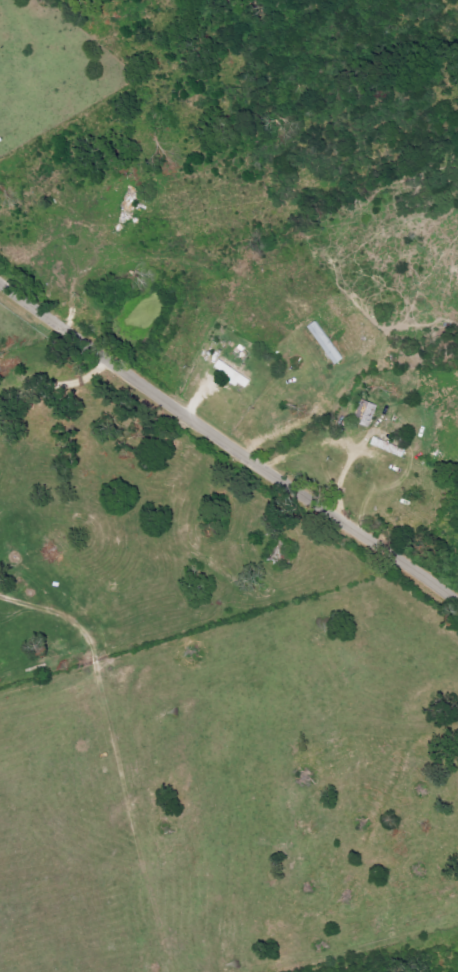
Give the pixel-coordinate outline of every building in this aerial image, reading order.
[(344,359),(317,321),(309,327),(336,365),(344,359)] [(246,389),(252,380),(220,359),(215,368),(246,389)] [(370,427),(379,405),(365,399),(356,421),(370,427)]
